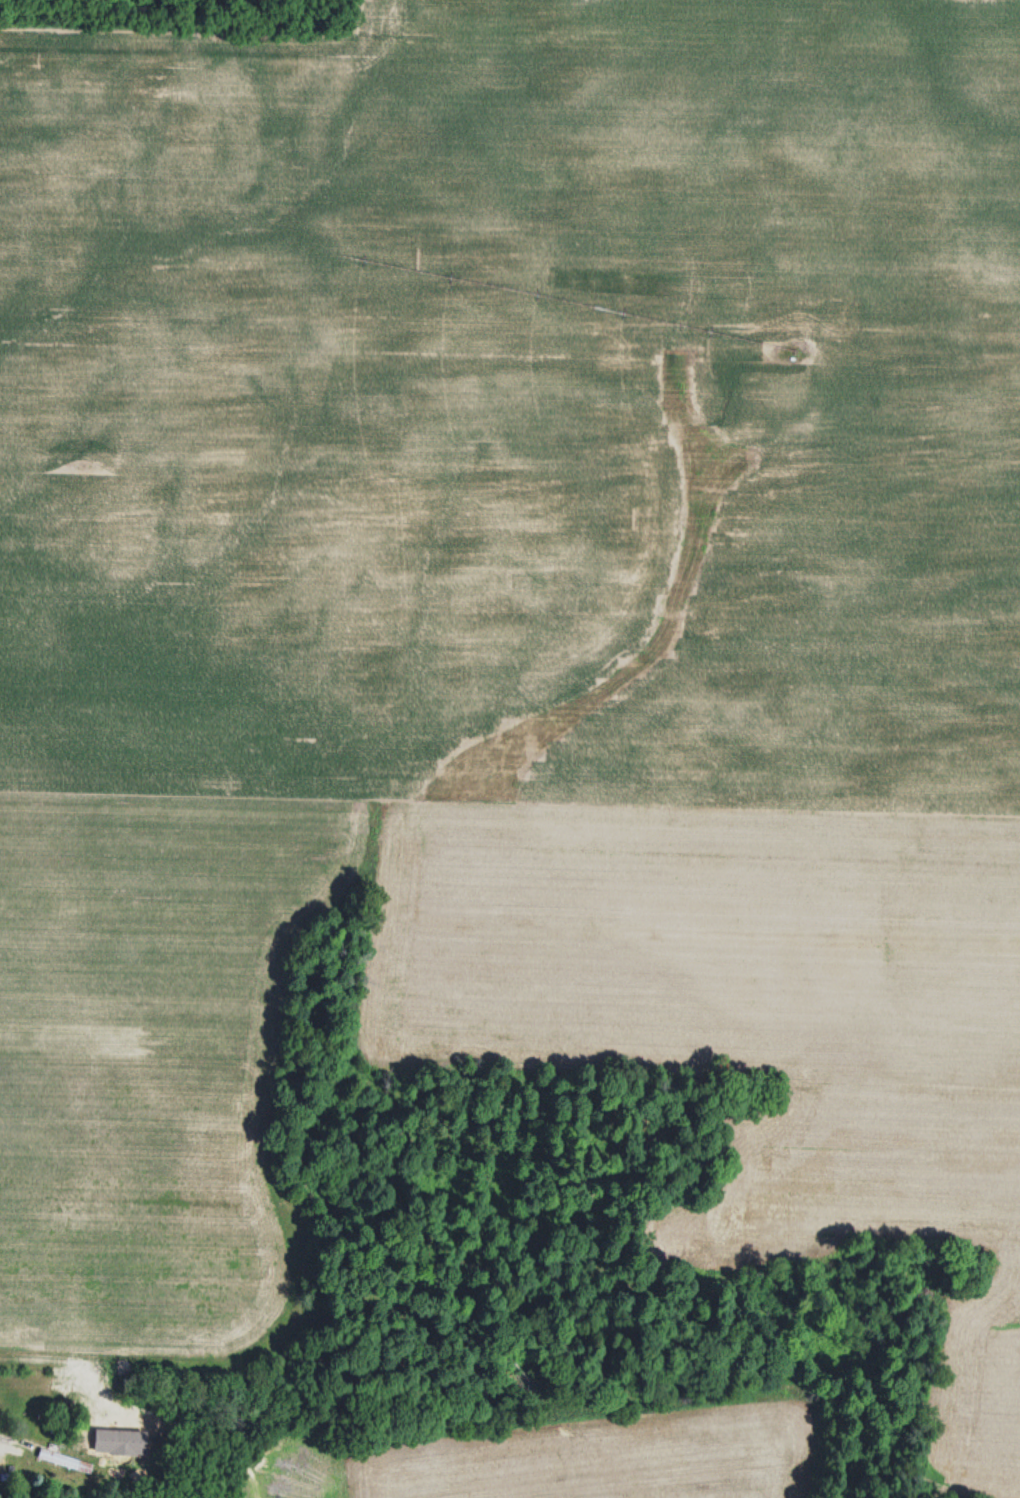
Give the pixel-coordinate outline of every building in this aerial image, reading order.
[(35,1457),(87,1475),(91,1465),(38,1446),(35,1457)]
